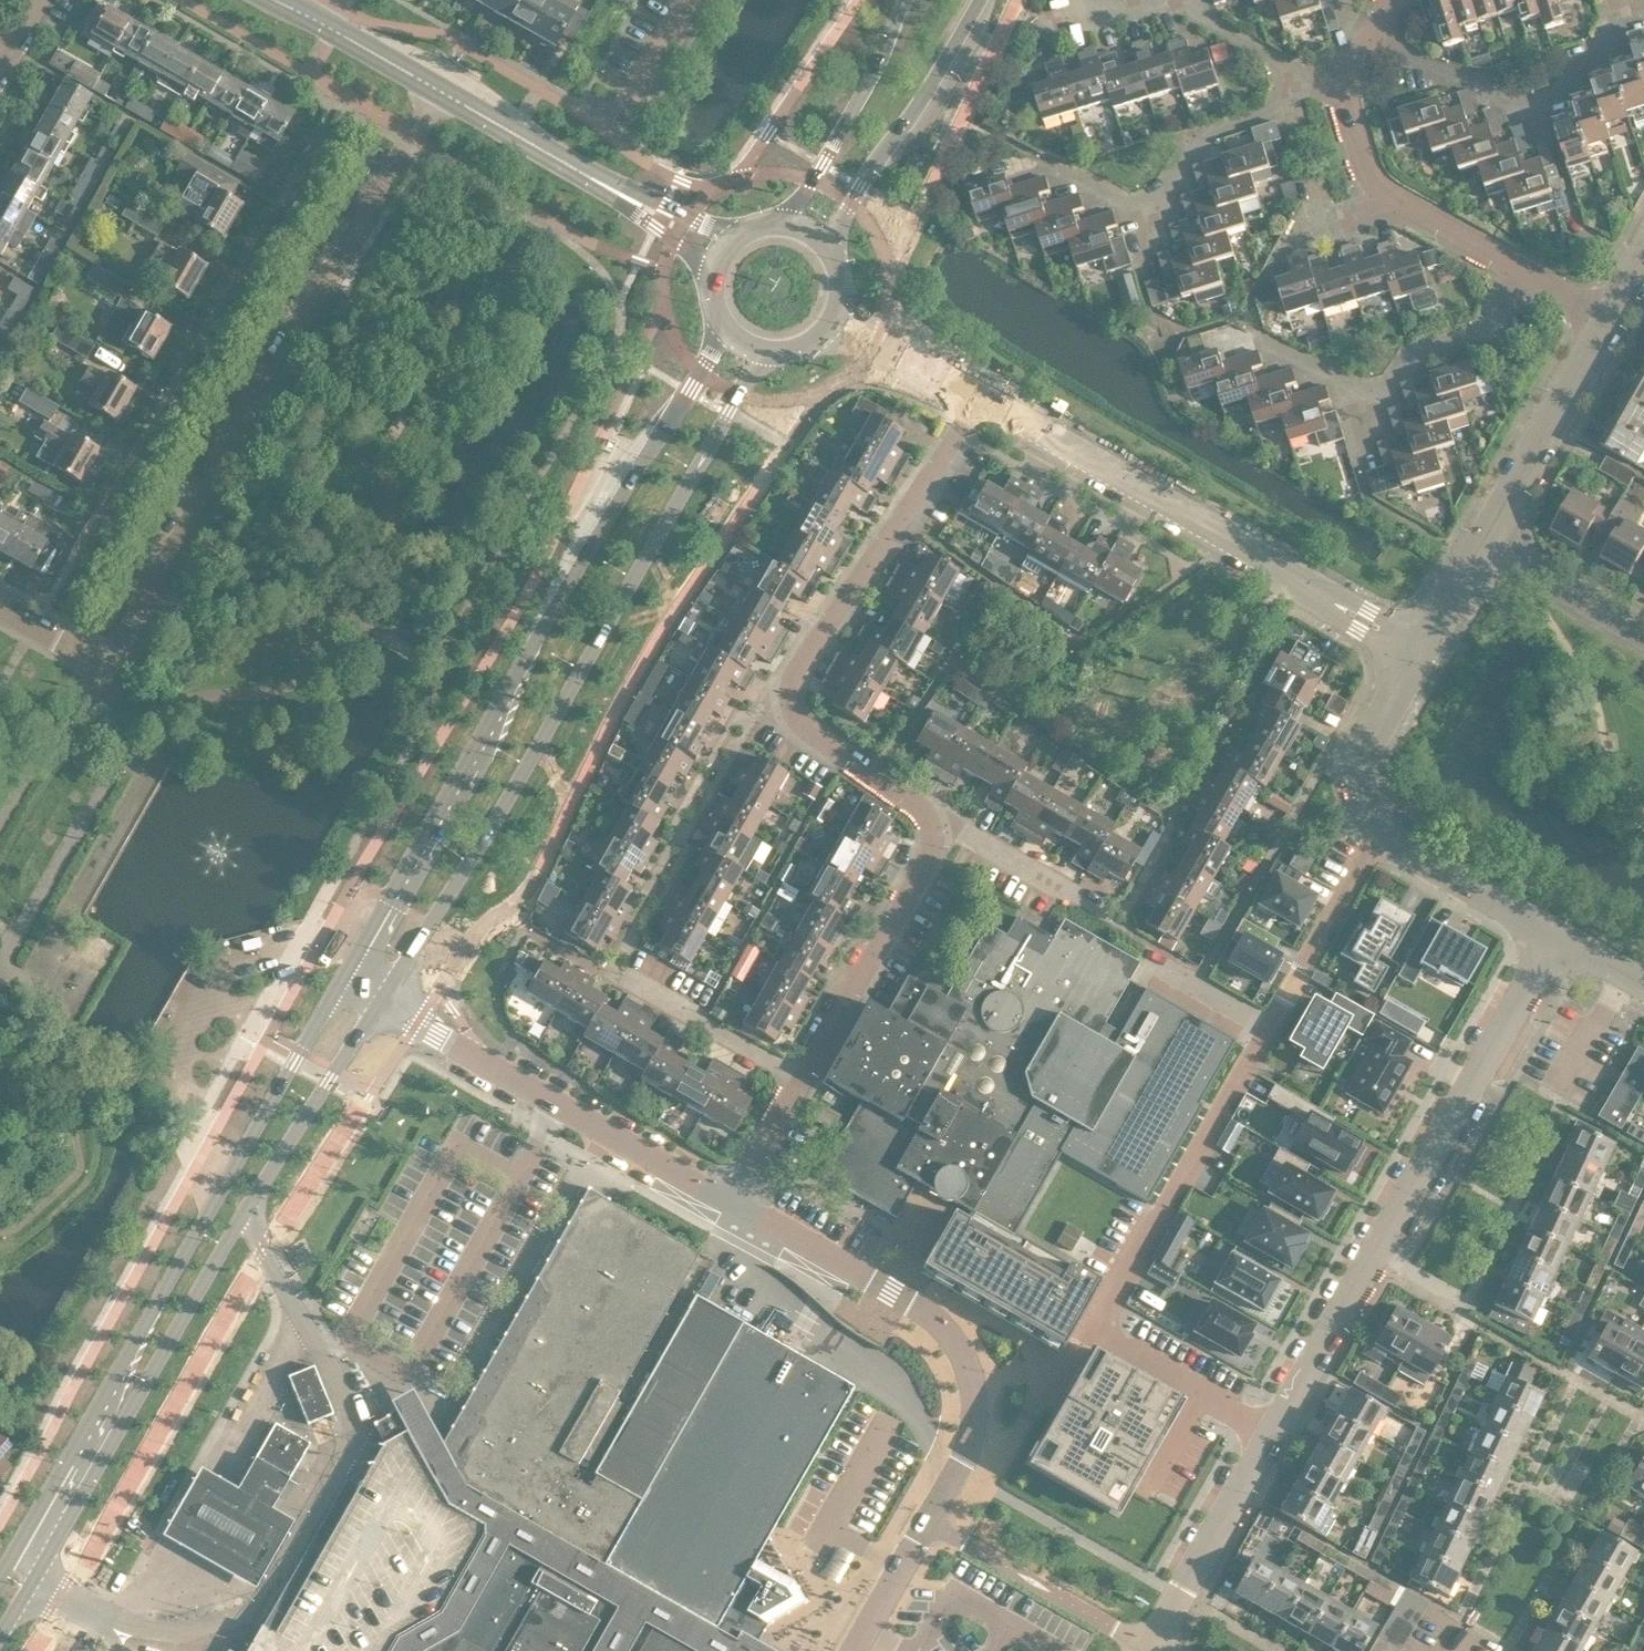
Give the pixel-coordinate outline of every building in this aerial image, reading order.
[(483,7),(506,20),(518,0),(487,0),(483,7)] [(506,20),(530,33),(549,0),(518,0),(506,20)] [(569,0),(549,0),(530,33),(538,38),(536,42),(551,51),(578,5),(569,0)] [(1279,22),(1331,6),(1329,0),(1272,0),(1279,22)] [(1458,26),(1450,0),(1419,0),(1418,0),(1427,27),(1435,24),(1441,45),(1462,39),(1458,26)] [(1477,20),(1471,0),(1450,0),(1458,26),(1477,20)] [(1496,14),(1492,0),(1471,0),(1477,20),(1496,14)] [(1496,14),(1517,8),(1515,0),(1492,0),(1496,14)] [(1541,15),(1537,0),(1515,0),(1517,8),(1521,21),(1541,15)] [(1541,15),(1545,28),(1564,22),(1559,3),(1558,0),(1537,0),(1541,15)] [(95,24),(88,35),(113,50),(129,22),(98,4),(88,21),(95,24)] [(129,22),(113,50),(136,63),(154,31),(131,18),(129,22)] [(1633,54),(1643,88),(1643,37),(1641,30),(1627,35),(1633,54)] [(159,76),(177,45),(154,31),(136,63),(159,76)] [(1168,53),(1179,89),(1182,96),(1217,85),(1207,50),(1190,55),(1185,38),(1165,44),(1168,53)] [(1129,46),(1134,63),(1145,99),(1179,89),(1168,53),(1153,58),(1148,40),(1129,46)] [(177,45),(159,76),(155,83),(178,97),(182,90),(199,61),(201,58),(177,45)] [(1222,46),(1208,50),(1211,62),(1226,57),(1222,46)] [(1077,111),(1110,100),(1098,55),(1096,47),(1077,53),(1082,71),(1066,76),(1077,111)] [(1113,50),(1098,55),(1110,100),(1112,109),(1145,99),(1134,63),(1119,68),(1113,50)] [(1633,54),(1623,57),(1621,51),(1608,55),(1610,63),(1632,128),(1643,124),(1643,88),(1633,54)] [(1077,111),(1066,76),(1061,58),(1043,64),(1048,81),(1032,86),(1042,121),(1072,112),(1077,125),(1072,126),(1072,130),(1075,141),(1085,137),(1077,111)] [(199,61),(182,90),(206,103),(222,75),(199,61)] [(98,76),(74,62),(66,76),(90,90),(98,76)] [(1634,135),(1632,128),(1610,63),(1596,68),(1599,74),(1590,77),(1592,85),(1610,142),(1634,135)] [(229,117),(245,88),(222,75),(206,103),(229,117)] [(99,76),(98,76),(90,90),(103,97),(109,87),(97,80),(99,76)] [(89,98),(62,83),(49,106),(76,121),(81,123),(86,113),(82,111),(89,98)] [(1024,85),(1007,91),(1011,105),(1028,100),(1024,85)] [(1615,157),(1610,142),(1592,85),(1578,89),(1580,96),(1571,99),(1573,108),(1592,165),(1615,157)] [(252,130),(268,102),(245,88),(229,117),(252,130)] [(1400,110),(1414,105),(1411,97),(1398,101),(1400,110)] [(142,106),(129,98),(123,109),(136,117),(142,106)] [(1406,134),(1423,128),(1464,116),(1461,106),(1441,112),(1437,98),(1414,105),(1400,110),(1397,110),(1400,118),(1387,122),(1395,149),(1409,144),(1406,134)] [(255,144),(270,152),(275,143),(276,144),(284,130),(291,134),(300,120),(268,102),(252,130),(248,137),(256,142),(255,144)] [(1221,108),(1224,117),(1234,114),(1231,104),(1221,108)] [(36,128),(67,146),(73,136),(69,133),(76,121),(49,106),(36,128)] [(154,113),(142,106),(136,117),(148,124),(154,113)] [(1562,117),(1551,121),(1572,186),(1596,179),(1592,165),(1573,108),(1560,112),(1562,117)] [(1200,112),(1189,116),(1191,122),(1202,119),(1200,112)] [(1468,130),(1464,116),(1423,128),(1431,152),(1450,146),(1491,134),(1487,124),(1468,130)] [(182,143),(189,133),(165,119),(159,130),(182,143)] [(118,144),(125,131),(114,125),(107,138),(118,144)] [(1171,134),(1168,125),(1155,129),(1158,137),(1171,134)] [(23,150),(50,166),(57,154),(62,156),(67,146),(36,128),(23,150)] [(201,140),(189,133),(182,143),(194,150),(201,140)] [(1494,146),(1491,134),(1450,146),(1457,170),(1476,164),(1516,151),(1513,141),(1494,146)] [(1132,146),(1129,139),(1123,141),(1125,148),(1132,146)] [(1251,173),(1254,182),(1273,176),(1270,168),(1279,165),(1271,140),(1262,143),(1222,155),(1227,170),(1208,176),(1211,186),(1251,173)] [(1089,148),(1092,157),(1100,154),(1097,145),(1089,148)] [(101,149),(94,161),(104,167),(111,155),(101,149)] [(37,188),(38,187),(50,166),(23,150),(10,173),(37,188)] [(1505,189),(1502,180),(1543,168),(1542,166),(1540,158),(1520,164),(1516,151),(1476,164),(1486,195),(1505,189)] [(235,159),(229,170),(253,184),(263,166),(239,152),(235,159)] [(235,159),(224,153),(218,164),(229,170),(235,159)] [(227,198),(236,184),(184,154),(174,171),(190,181),(173,212),(194,224),(195,222),(223,238),(241,206),(227,198)] [(104,167),(94,161),(86,174),(97,180),(104,167)] [(1551,192),(1558,215),(1565,213),(1568,210),(1553,163),(1542,166),(1543,168),(1502,180),(1505,189),(1513,215),(1532,208),(1529,199),(1551,192)] [(24,211),(32,198),(39,202),(45,192),(38,187),(37,188),(10,173),(7,171),(0,183),(0,196),(24,211)] [(1197,206),(1199,214),(1237,202),(1241,215),(1262,208),(1259,197),(1254,182),(1251,173),(1211,186),(1216,200),(1197,206)] [(975,214),(1000,207),(1039,195),(1049,192),(1045,177),(1008,188),(1004,176),(967,188),(975,214)] [(73,197),(68,206),(79,212),(91,190),(78,183),(70,196),(73,197)] [(1042,205),(1039,195),(1000,207),(1008,232),(1034,224),(1072,212),(1083,209),(1078,193),(1042,205)] [(16,235),(21,226),(17,223),(24,211),(0,196),(0,226),(16,235)] [(120,216),(156,237),(164,223),(128,202),(120,216)] [(1184,235),(1187,245),(1226,233),(1245,228),(1241,215),(1237,202),(1199,214),(1204,229),(1184,235)] [(1477,205),(1480,215),(1491,212),(1487,202),(1477,205)] [(79,212),(68,206),(60,218),(71,225),(79,212)] [(1072,212),(1034,224),(1042,250),(1069,242),(1106,231),(1116,227),(1112,212),(1076,223),(1072,212)] [(16,235),(0,226),(0,253),(6,243),(10,246),(16,235)] [(974,238),(971,228),(966,229),(964,236),(965,239),(965,241),(967,240),(974,238)] [(1109,241),(1106,231),(1069,242),(1076,265),(1102,258),(1106,271),(1131,263),(1123,237),(1109,241)] [(1233,256),(1226,233),(1187,245),(1192,259),(1172,265),(1175,274),(1214,262),(1233,256)] [(1564,248),(1562,242),(1559,234),(1552,237),(1550,241),(1553,251),(1555,251),(1564,248)] [(50,238),(43,250),(53,256),(60,244),(50,238)] [(1423,291),(1427,289),(1416,253),(1398,258),(1393,242),(1375,247),(1378,257),(1389,292),(1392,300),(1409,295),(1414,312),(1419,316),(1432,312),(1434,308),(1431,296),(1423,291)] [(1339,250),(1344,267),(1355,302),(1389,292),(1378,257),(1362,262),(1357,245),(1339,250)] [(142,275),(186,300),(205,267),(179,252),(177,256),(159,246),(142,275)] [(53,256),(43,250),(35,263),(37,265),(28,280),(36,285),(53,256)] [(1421,254),(1426,269),(1439,265),(1435,250),(1421,254)] [(1285,315),(1318,304),(1308,260),(1305,252),(1285,257),(1291,275),(1274,280),(1285,315)] [(1318,304),(1321,313),(1355,302),(1344,267),(1329,272),(1324,255),(1308,260),(1318,304)] [(1175,274),(1178,286),(1167,289),(1171,300),(1192,294),(1196,304),(1224,295),(1214,262),(1175,274)] [(85,278),(115,296),(123,283),(93,265),(85,278)] [(1114,278),(1120,296),(1136,291),(1130,273),(1114,278)] [(15,296),(7,312),(17,318),(33,290),(12,278),(5,290),(15,296)] [(1241,281),(1246,295),(1248,295),(1254,282),(1249,279),(1241,281)] [(1254,302),(1256,306),(1274,299),(1268,282),(1266,281),(1254,302)] [(121,300),(97,340),(120,354),(124,346),(150,361),(169,328),(121,300)] [(1233,300),(1227,302),(1231,314),(1237,312),(1233,300)] [(1173,311),(1165,307),(1161,313),(1169,317),(1173,311)] [(0,323),(0,325),(10,331),(17,318),(7,312),(0,323)] [(1269,318),(1264,329),(1277,336),(1283,325),(1269,318)] [(49,339),(85,360),(93,346),(57,325),(49,339)] [(1339,333),(1329,336),(1332,346),(1342,343),(1339,333)] [(1199,334),(1185,338),(1191,355),(1205,351),(1199,334)] [(1187,387),(1212,380),(1252,368),(1262,365),(1258,350),(1222,361),(1218,350),(1180,362),(1187,387)] [(1469,361),(1430,373),(1434,387),(1415,393),(1418,403),(1458,390),(1462,402),(1480,396),(1477,386),(1469,361)] [(97,393),(89,407),(114,422),(134,389),(107,373),(105,377),(88,368),(79,383),(97,393)] [(1220,405),(1246,397),(1285,386),(1295,383),(1291,368),(1255,379),(1252,368),(1212,380),(1220,405)] [(1640,375),(1635,372),(1643,378),(1643,368),(1640,375)] [(1622,396),(1643,408),(1643,378),(1635,372),(1622,396)] [(1285,386),(1246,397),(1254,423),(1281,414),(1320,403),(1329,400),(1324,385),(1288,396),(1285,386)] [(17,403),(49,421),(58,407),(25,389),(17,403)] [(1404,423),(1406,432),(1446,419),(1446,421),(1466,415),(1462,402),(1458,390),(1418,403),(1423,417),(1404,423)] [(887,412),(876,406),(878,401),(871,397),(869,402),(859,396),(849,412),(857,417),(862,408),(869,412),(882,420),(887,412)] [(1622,396),(1616,406),(1621,409),(1614,421),(1609,418),(1609,419),(1643,439),(1643,408),(1622,396)] [(1323,413),(1320,403),(1281,414),(1288,440),(1314,432),(1317,445),(1343,437),(1335,410),(1323,413)] [(852,443),(899,471),(909,454),(894,446),(903,431),(869,412),(852,443)] [(1392,452),(1394,461),(1434,449),(1435,450),(1453,444),(1446,421),(1446,419),(1406,432),(1411,446),(1392,452)] [(1643,450),(1643,439),(1609,419),(1603,429),(1608,432),(1600,445),(1635,466),(1643,450)] [(43,422),(35,436),(44,441),(44,442),(35,456),(53,467),(79,483),(99,450),(72,434),(70,438),(52,427),(43,422)] [(890,487),(899,471),(852,443),(842,460),(837,457),(835,458),(832,460),(827,470),(867,493),(875,478),(890,487)] [(1435,450),(1434,449),(1394,461),(1398,472),(1387,475),(1391,489),(1413,482),(1416,491),(1445,482),(1435,450)] [(1627,488),(1635,474),(1605,457),(1598,471),(1627,488)] [(0,463),(0,480),(3,482),(10,469),(0,463)] [(874,498),(867,493),(827,470),(808,502),(842,521),(850,506),(865,515),(874,498)] [(956,509),(998,532),(1024,486),(1008,476),(1000,491),(977,478),(965,498),(963,497),(956,509)] [(43,488),(32,482),(26,492),(37,499),(43,488)] [(998,532),(1027,549),(1045,517),(1032,510),(1040,495),(1024,486),(998,532)] [(57,496),(43,488),(37,499),(51,506),(57,496)] [(1573,492),(1565,507),(1551,531),(1580,546),(1590,529),(1601,535),(1605,527),(1604,526),(1611,514),(1573,492)] [(1601,535),(1612,542),(1602,560),(1629,574),(1643,548),(1643,533),(1636,528),(1643,514),(1620,499),(1611,514),(1604,526),(1605,527),(1601,535)] [(791,532),(839,560),(848,544),(833,535),(842,521),(808,502),(791,532)] [(1040,567),(1055,576),(1073,544),(1058,536),(1067,520),(1049,510),(1045,517),(1027,549),(1022,557),(1024,559),(1020,566),(1035,575),(1040,567)] [(12,522),(0,516),(0,552),(5,555),(21,528),(22,528),(27,518),(17,513),(12,522)] [(22,528),(21,528),(5,555),(29,569),(45,541),(32,534),(39,522),(29,516),(27,518),(22,528)] [(774,561),(807,581),(814,585),(822,571),(830,576),(839,560),(791,532),(774,561)] [(1055,576),(1085,594),(1090,585),(1110,545),(1096,537),(1088,552),(1073,544),(1055,576)] [(1115,537),(1110,545),(1090,585),(1122,603),(1140,571),(1125,562),(1134,548),(1115,537)] [(979,566),(984,556),(973,549),(967,558),(979,566)] [(938,604),(956,573),(960,565),(955,562),(950,563),(947,568),(924,555),(915,570),(900,561),(890,578),(938,604)] [(994,563),(984,556),(979,566),(988,572),(994,563)] [(804,602),(814,585),(807,581),(774,561),(767,557),(748,590),(780,609),(789,594),(804,602)] [(722,562),(717,571),(726,576),(731,567),(722,562)] [(920,636),(938,604),(890,578),(881,594),(896,603),(888,617),(920,636)] [(972,586),(975,599),(989,596),(986,582),(972,586)] [(748,590),(731,621),(778,648),(787,632),(772,624),(780,609),(748,590)] [(707,605),(712,597),(703,592),(698,600),(707,605)] [(1038,607),(1047,613),(1052,603),(1053,602),(1043,597),(1038,607)] [(948,624),(965,634),(971,622),(954,613),(948,624)] [(903,666),(920,636),(888,617),(879,632),(864,624),(855,640),(864,645),(895,662),(903,666)] [(1066,627),(1076,634),(1080,627),(1079,621),(1073,617),(1066,627)] [(684,619),(677,630),(686,635),(692,624),(684,619)] [(769,663),(778,648),(731,621),(721,637),(716,634),(714,634),(712,636),(706,646),(713,650),(745,669),(754,654),(769,663)] [(687,646),(691,639),(682,634),(678,641),(687,646)] [(934,642),(930,649),(939,655),(943,648),(934,642)] [(1268,690),(1260,705),(1294,724),(1320,679),(1325,682),(1334,665),(1295,643),(1286,658),(1279,653),(1260,685),(1268,690)] [(840,650),(831,666),(877,692),(895,662),(864,645),(856,659),(840,650)] [(706,646),(688,676),(721,695),(729,681),(743,689),(752,673),(745,669),(713,650),(706,646)] [(859,724),(877,692),(831,666),(822,682),(837,691),(828,707),(859,724)] [(728,699),(721,695),(688,676),(670,708),(703,726),(711,711),(719,716),(728,699)] [(655,687),(645,682),(640,692),(649,697),(655,687)] [(977,704),(983,694),(976,690),(970,699),(977,704)] [(639,693),(634,702),(646,708),(651,699),(639,693)] [(1333,694),(1326,709),(1341,715),(1348,701),(1333,694)] [(993,701),(983,695),(976,705),(982,709),(989,708),(993,701)] [(919,700),(912,696),(905,707),(912,711),(919,700)] [(1299,728),(1294,724),(1260,705),(1251,721),(1257,725),(1248,740),(1281,759),(1299,728)] [(694,741),(703,726),(670,708),(653,738),(693,761),(702,745),(694,741)] [(962,730),(930,712),(912,745),(927,754),(919,768),(935,777),(962,730)] [(1019,728),(1012,724),(1009,729),(1016,733),(1019,728)] [(848,735),(860,743),(865,734),(853,726),(848,735)] [(993,747),(962,730),(935,777),(951,786),(959,771),(975,780),(993,747)] [(1320,753),(1326,743),(1316,736),(1312,743),(1314,749),(1320,753)] [(653,738),(635,769),(667,788),(676,773),(684,777),(693,761),(653,738)] [(1240,756),(1232,751),(1224,767),(1256,785),(1263,789),(1281,759),(1248,740),(1240,756)] [(612,744),(607,754),(620,762),(626,752),(612,744)] [(981,804),(998,814),(1002,806),(1020,773),(1025,765),(993,747),(975,780),(990,789),(981,804)] [(1062,748),(1057,754),(1058,761),(1064,765),(1071,755),(1062,748)] [(1081,761),(1071,755),(1064,765),(1070,769),(1077,768),(1081,761)] [(727,784),(735,789),(767,807),(785,775),(753,757),(745,772),(737,767),(727,784)] [(1238,815),(1256,785),(1224,767),(1215,782),(1206,777),(1198,792),(1238,815)] [(1303,784),(1309,773),(1298,767),(1294,774),(1296,780),(1303,784)] [(659,803),(667,788),(635,769),(617,801),(624,805),(657,824),(666,807),(659,803)] [(1050,790),(1020,773),(1002,806),(1015,814),(1007,828),(1023,837),(1050,790)] [(600,774),(593,785),(605,792),(611,781),(600,774)] [(819,788),(808,782),(801,794),(812,801),(819,788)] [(726,804),(718,800),(710,815),(749,838),(767,807),(735,789),(726,804)] [(1120,789),(1120,790),(1116,795),(1117,802),(1123,806),(1130,796),(1120,789)] [(1063,840),(1081,808),(1050,790),(1023,837),(1039,846),(1047,831),(1063,840)] [(1222,844),(1238,815),(1198,792),(1189,808),(1197,813),(1190,826),(1222,844)] [(608,811),(614,800),(605,795),(598,805),(608,811)] [(1140,802),(1130,796),(1123,806),(1129,810),(1136,809),(1140,802)] [(1285,814),(1291,804),(1281,798),(1277,805),(1278,810),(1285,814)] [(896,845),(880,836),(888,821),(857,803),(839,834),(887,861),(896,845)] [(809,817),(818,822),(826,809),(817,804),(809,817)] [(624,805),(607,837),(647,860),(655,845),(647,840),(657,824),(624,805)] [(1081,808),(1063,840),(1078,849),(1070,864),(1087,873),(1109,834),(1113,826),(1081,808)] [(759,844),(749,838),(710,815),(701,831),(708,835),(701,849),(732,868),(740,872),(742,873),(759,844)] [(799,824),(798,823),(789,817),(783,827),(793,834),(799,824)] [(1187,848),(1179,863),(1210,881),(1229,848),(1222,844),(1190,826),(1180,843),(1187,848)] [(1268,845),(1273,835),(1262,829),(1259,835),(1260,841),(1268,845)] [(877,877),(887,861),(839,834),(822,865),(853,883),(862,868),(877,877)] [(1109,834),(1087,873),(1100,881),(1104,874),(1120,883),(1138,851),(1109,834)] [(638,875),(647,860),(607,837),(589,867),(597,871),(622,884),(630,870),(638,875)] [(804,841),(798,838),(793,848),(803,854),(806,848),(804,841)] [(576,846),(566,841),(565,840),(560,851),(571,857),(576,846)] [(740,872),(732,868),(701,849),(691,867),(698,871),(690,885),(722,904),(740,872)] [(1295,851),(1286,866),(1303,876),(1312,861),(1295,851)] [(1250,876),(1256,866),(1246,860),(1242,866),(1243,872),(1250,876)] [(1193,911),(1210,881),(1179,863),(1170,877),(1162,872),(1153,889),(1193,911)] [(845,898),(853,883),(822,865),(803,897),(811,901),(843,920),(850,925),(860,907),(845,898)] [(1308,913),(1304,911),(1308,902),(1285,889),(1291,878),(1269,866),(1263,878),(1271,883),(1256,910),(1293,930),(1298,922),(1301,924),(1308,913)] [(781,868),(774,880),(792,890),(782,884),(788,873),(781,868)] [(757,869),(752,877),(763,884),(768,876),(757,869)] [(630,889),(622,884),(597,871),(579,902),(619,925),(628,910),(621,905),(630,889)] [(554,875),(550,873),(545,882),(550,885),(554,875)] [(1240,873),(1230,890),(1239,896),(1249,878),(1240,873)] [(792,890),(774,880),(781,884),(776,893),(786,899),(792,890)] [(674,895),(665,911),(705,934),(722,904),(690,885),(682,900),(674,895)] [(1174,943),(1193,911),(1153,889),(1144,905),(1151,910),(1142,924),(1174,943)] [(1363,926),(1357,922),(1338,955),(1359,968),(1351,983),(1372,995),(1387,969),(1375,962),(1379,956),(1388,961),(1413,917),(1379,898),(1369,917),(1363,926)] [(835,933),(843,920),(811,901),(794,931),(833,954),(843,938),(835,933)] [(610,941),(619,925),(579,902),(562,933),(573,940),(595,952),(603,937),(610,941)] [(758,911),(745,904),(741,912),(753,919),(758,911)] [(687,965),(705,934),(665,911),(656,927),(663,931),(655,946),(687,965)] [(1219,911),(1212,922),(1221,927),(1227,915),(1219,911)] [(770,937),(776,927),(772,925),(775,920),(764,914),(758,924),(759,925),(756,929),(770,937)] [(815,1169),(814,1172),(844,1189),(895,1218),(918,1177),(930,1184),(928,1189),(939,1195),(940,1195),(969,1212),(964,1221),(964,1222),(1007,1247),(1014,1234),(1060,1154),(1146,1203),(1201,1106),(1198,1104),(1234,1041),(1144,989),(1119,1034),(1102,1025),(1105,1020),(1138,963),(1062,919),(1051,938),(1026,923),(1016,918),(1005,936),(986,925),(956,977),(944,998),(940,996),(941,988),(939,981),(933,976),(925,974),(918,976),(913,981),(908,979),(909,978),(907,977),(886,1014),(885,1014),(885,1013),(868,1003),(867,1002),(822,1080),(823,1081),(859,1101),(821,1166),(818,1171),(815,1169)] [(1238,943),(1227,962),(1263,983),(1265,981),(1268,983),(1276,970),(1273,968),(1279,956),(1269,951),(1276,939),(1241,920),(1230,939),(1238,943)] [(1467,944),(1468,942),(1454,934),(1429,920),(1398,977),(1413,985),(1423,968),(1461,989),(1470,972),(1469,972),(1480,951),(1467,944)] [(824,970),(833,954),(794,931),(776,962),(809,981),(817,966),(824,970)] [(569,948),(573,940),(562,933),(557,942),(569,948)] [(723,944),(735,951),(740,942),(728,936),(723,944)] [(1157,944),(1170,951),(1174,943),(1162,936),(1157,944)] [(524,955),(517,967),(534,976),(541,965),(524,955)] [(741,982),(750,967),(738,960),(729,976),(741,982)] [(524,992),(554,1010),(577,971),(561,962),(557,971),(542,962),(541,965),(534,976),(524,992)] [(800,995),(809,981),(776,962),(758,993),(798,1015),(807,999),(800,995)] [(585,1028),(599,1005),(604,997),(588,988),(593,981),(577,971),(554,1010),(585,1028)] [(1329,982),(1313,973),(1309,981),(1325,990),(1329,982)] [(798,1015),(758,993),(740,1025),(773,1044),(782,1027),(789,1031),(798,1015)] [(1302,1051),(1298,1059),(1317,1070),(1341,1028),(1358,1038),(1371,1016),(1332,994),(1324,1008),(1311,1000),(1287,1042),(1302,1051)] [(639,1007),(623,998),(614,1013),(599,1005),(585,1028),(581,1035),(612,1053),(639,1007)] [(1397,1025),(1405,1011),(1385,1000),(1377,1014),(1397,1025)] [(709,1013),(708,1015),(722,1023),(727,1014),(713,1006),(709,1013)] [(639,1007),(612,1053),(643,1072),(660,1040),(646,1032),(655,1016),(639,1007)] [(527,1035),(537,1041),(546,1026),(536,1020),(527,1035)] [(1374,1045),(1346,1093),(1381,1113),(1409,1063),(1400,1058),(1405,1048),(1409,1042),(1374,1022),(1364,1039),(1374,1045)] [(660,1040),(643,1072),(639,1079),(670,1097),(688,1066),(673,1057),(682,1042),(665,1032),(660,1040)] [(1596,1115),(1620,1128),(1643,1087),(1643,1051),(1636,1046),(1596,1115)] [(703,1074),(688,1066),(670,1097),(700,1114),(727,1068),(712,1059),(703,1074)] [(734,1092),(743,1077),(727,1068),(700,1114),(731,1133),(750,1101),(734,1092)] [(628,1093),(634,1096),(639,1087),(633,1083),(628,1093)] [(1274,1085),(1267,1098),(1290,1111),(1297,1098),(1274,1085)] [(1305,1120),(1291,1145),(1322,1163),(1341,1174),(1347,1163),(1352,1166),(1353,1166),(1354,1164),(1363,1149),(1357,1146),(1359,1143),(1328,1125),(1332,1118),(1313,1107),(1309,1115),(1305,1120)] [(1241,1127),(1228,1119),(1221,1133),(1234,1140),(1241,1127)] [(1563,1152),(1600,1170),(1612,1144),(1599,1137),(1600,1134),(1574,1122),(1564,1144),(1567,1145),(1563,1152)] [(1643,1145),(1643,1134),(1629,1125),(1624,1134),(1643,1145)] [(694,1126),(686,1140),(700,1148),(708,1134),(694,1126)] [(1283,1168),(1269,1194),(1286,1204),(1315,1220),(1316,1218),(1320,1220),(1329,1204),(1325,1202),(1330,1193),(1300,1176),(1307,1165),(1279,1149),(1271,1162),(1283,1168)] [(1588,1195),(1600,1170),(1563,1152),(1551,1178),(1588,1195)] [(1640,1189),(1643,1180),(1643,1157),(1631,1185),(1640,1189)] [(1576,1221),(1588,1195),(1551,1178),(1539,1203),(1576,1221)] [(1619,1210),(1628,1214),(1640,1189),(1631,1185),(1619,1210)] [(1564,1246),(1576,1221),(1539,1203),(1527,1228),(1564,1246)] [(1263,1213),(1246,1242),(1288,1266),(1290,1263),(1291,1264),(1292,1262),(1291,1261),(1297,1252),(1298,1252),(1299,1251),(1298,1250),(1299,1247),(1297,1246),(1297,1245),(1303,1236),(1293,1231),(1298,1221),(1270,1205),(1265,1214),(1263,1213)] [(704,1645),(708,1638),(713,1630),(715,1631),(722,1619),(736,1627),(744,1612),(765,1624),(802,1602),(791,1582),(752,1560),(754,1558),(849,1390),(690,1301),(587,1488),(569,1477),(694,1258),(606,1210),(565,1230),(536,1280),(544,1293),(473,1416),(478,1424),(453,1469),(442,1475),(432,1481),(404,1431),(394,1413),(372,1425),(382,1443),(359,1485),(273,1635),(260,1628),(247,1650),(714,1650),(704,1645)] [(1607,1235),(1616,1240),(1628,1214),(1619,1210),(1607,1235)] [(1634,1241),(1643,1219),(1643,1215),(1636,1212),(1625,1237),(1634,1241)] [(923,1265),(921,1269),(923,1270),(925,1266),(935,1272),(990,1303),(1062,1345),(1060,1349),(1062,1350),(1064,1346),(1069,1336),(1084,1312),(1092,1298),(1100,1284),(1014,1234),(1007,1247),(964,1222),(964,1221),(952,1214),(923,1265)] [(1177,1214),(1152,1260),(1166,1268),(1192,1222),(1177,1214)] [(1067,1223),(1056,1242),(1071,1251),(1082,1232),(1067,1223)] [(1527,1228),(1515,1254),(1552,1271),(1564,1246),(1527,1228)] [(1595,1261),(1604,1265),(1616,1240),(1607,1235),(1595,1261)] [(1634,1241),(1625,1237),(1611,1266),(1621,1270),(1634,1241)] [(1230,1253),(1213,1284),(1262,1312),(1280,1281),(1230,1253)] [(1515,1254),(1503,1279),(1540,1296),(1547,1281),(1552,1283),(1557,1274),(1552,1272),(1552,1271),(1515,1254)] [(1604,1265),(1595,1261),(1584,1286),(1592,1290),(1604,1265)] [(1153,1262),(1146,1274),(1170,1288),(1177,1276),(1153,1262)] [(719,1278),(709,1273),(697,1293),(707,1299),(719,1278)] [(1503,1279),(1491,1304),(1485,1316),(1522,1333),(1535,1306),(1540,1309),(1545,1300),(1539,1297),(1540,1296),(1503,1279)] [(1592,1290),(1584,1286),(1572,1312),(1580,1316),(1592,1290)] [(1211,1303),(1194,1332),(1212,1342),(1210,1346),(1224,1354),(1227,1351),(1237,1356),(1248,1337),(1245,1336),(1251,1326),(1211,1303)] [(1377,1324),(1360,1353),(1378,1363),(1381,1357),(1397,1366),(1422,1322),(1395,1306),(1383,1328),(1377,1324)] [(1580,1316),(1572,1312),(1559,1338),(1568,1342),(1580,1316)] [(1618,1329),(1607,1322),(1586,1358),(1614,1373),(1634,1338),(1635,1338),(1640,1330),(1636,1328),(1636,1329),(1622,1321),(1618,1329)] [(1422,1322),(1397,1366),(1394,1370),(1422,1386),(1449,1337),(1422,1322)] [(1614,1373),(1641,1389),(1643,1383),(1643,1333),(1640,1330),(1635,1338),(1634,1338),(1614,1373)] [(1047,1423),(1028,1457),(1042,1465),(1036,1476),(1092,1508),(1098,1497),(1113,1505),(1113,1504),(1170,1404),(1085,1356),(1066,1389),(1056,1411),(1057,1412),(1050,1424),(1047,1423)] [(1475,1364),(1466,1359),(1454,1384),(1463,1389),(1475,1364)] [(1512,1361),(1496,1394),(1493,1392),(1489,1401),(1492,1402),(1528,1419),(1540,1393),(1527,1387),(1532,1375),(1530,1370),(1512,1361)] [(331,1414),(311,1366),(285,1376),(305,1424),(331,1414)] [(1351,1384),(1377,1399),(1384,1388),(1358,1373),(1351,1384)] [(1463,1389),(1454,1384),(1442,1409),(1451,1414),(1463,1389)] [(1401,1397),(1384,1388),(1377,1399),(1394,1409),(1401,1397)] [(1348,1389),(1333,1414),(1368,1433),(1382,1408),(1348,1389)] [(1492,1402),(1484,1419),(1481,1417),(1477,1426),(1480,1427),(1516,1444),(1528,1419),(1492,1402)] [(1451,1414),(1442,1409),(1430,1434),(1439,1439),(1451,1414)] [(1319,1438),(1354,1458),(1368,1433),(1333,1414),(1319,1438)] [(198,1468),(161,1535),(253,1586),(290,1518),(273,1508),(307,1447),(269,1426),(234,1488),(198,1468)] [(1520,1446),(1516,1444),(1480,1427),(1468,1453),(1504,1470),(1508,1472),(1520,1446)] [(1424,1432),(1415,1428),(1403,1453),(1412,1458),(1424,1432)] [(1439,1439),(1430,1434),(1418,1459),(1427,1464),(1439,1439)] [(11,1445),(0,1438),(0,1457),(11,1445)] [(1306,1462),(1340,1482),(1354,1458),(1319,1438),(1306,1462)] [(1412,1458),(1403,1453),(1390,1479),(1400,1483),(1412,1458)] [(1468,1453),(1460,1469),(1457,1468),(1453,1476),(1456,1478),(1492,1495),(1504,1470),(1468,1453)] [(1643,1498),(1643,1453),(1624,1487),(1643,1498)] [(1427,1464),(1418,1459),(1406,1485),(1415,1489),(1427,1464)] [(1335,1491),(1340,1494),(1345,1486),(1339,1483),(1340,1482),(1306,1462),(1292,1486),(1326,1506),(1335,1491)] [(1456,1478),(1448,1494),(1445,1493),(1441,1501),(1444,1503),(1480,1520),(1492,1495),(1456,1478)] [(1378,1504),(1387,1508),(1400,1483),(1390,1479),(1378,1504)] [(1394,1510),(1403,1514),(1415,1489),(1406,1485),(1394,1510)] [(1282,1503),(1280,1501),(1276,1508),(1278,1509),(1277,1511),(1324,1538),(1337,1514),(1325,1507),(1326,1506),(1292,1486),(1282,1503)] [(1444,1503),(1436,1519),(1433,1517),(1429,1526),(1432,1528),(1468,1545),(1480,1520),(1444,1503)] [(1366,1529),(1375,1534),(1387,1508),(1378,1504),(1366,1529)] [(1260,1509),(1239,1545),(1252,1553),(1273,1516),(1260,1509)] [(1382,1535),(1391,1539),(1403,1514),(1394,1510),(1382,1535)] [(1275,1518),(1270,1527),(1294,1540),(1299,1531),(1275,1518)] [(1618,1537),(1624,1525),(1611,1518),(1605,1530),(1618,1537)] [(1618,1537),(1628,1542),(1637,1527),(1627,1521),(1624,1525),(1618,1537)] [(1628,1542),(1641,1550),(1643,1545),(1643,1531),(1637,1527),(1628,1542)] [(1432,1528),(1424,1544),(1421,1543),(1417,1552),(1420,1553),(1456,1570),(1468,1545),(1432,1528)] [(1375,1534),(1366,1529),(1354,1555),(1363,1560),(1375,1534)] [(1323,1545),(1299,1531),(1294,1540),(1318,1554),(1323,1545)] [(1585,1557),(1620,1577),(1634,1552),(1599,1532),(1585,1557)] [(1391,1539),(1382,1535),(1369,1562),(1378,1566),(1391,1539)] [(1323,1545),(1318,1554),(1342,1567),(1347,1559),(1323,1545)] [(838,1581),(853,1555),(838,1547),(824,1572),(838,1581)] [(1420,1553),(1408,1579),(1444,1596),(1456,1570),(1420,1553)] [(1252,1557),(1232,1592),(1257,1606),(1276,1571),(1252,1557)] [(1614,1587),(1618,1589),(1623,1580),(1619,1578),(1620,1577),(1585,1557),(1571,1581),(1606,1601),(1614,1587)] [(1347,1559),(1342,1567),(1366,1581),(1371,1572),(1347,1559)] [(1300,1585),(1276,1571),(1257,1606),(1281,1620),(1300,1585)] [(1371,1572),(1366,1581),(1391,1595),(1396,1587),(1371,1572)] [(1606,1601),(1571,1581),(1557,1605),(1592,1625),(1606,1601)] [(1300,1585),(1281,1620),(1305,1633),(1324,1598),(1300,1585)] [(1403,1591),(1396,1602),(1418,1615),(1425,1603),(1403,1591)] [(1329,1647),(1348,1612),(1324,1598),(1305,1633),(1329,1647)] [(1418,1615),(1396,1602),(1389,1614),(1412,1627),(1418,1615)] [(1557,1605),(1543,1629),(1578,1649),(1592,1625),(1557,1605)] [(1348,1612),(1329,1647),(1336,1650),(1359,1650),(1373,1626),(1348,1612)] [(1412,1627),(1389,1614),(1383,1625),(1405,1638),(1412,1627)] [(1638,1650),(1643,1639),(1643,1623),(1641,1621),(1629,1646),(1638,1650)] [(1383,1625),(1376,1636),(1399,1649),(1405,1638),(1383,1625)] [(1578,1649),(1543,1629),(1530,1650),(1581,1650),(1578,1649)] [(1399,1649),(1376,1636),(1369,1648),(1374,1650),(1398,1650),(1399,1649)]
